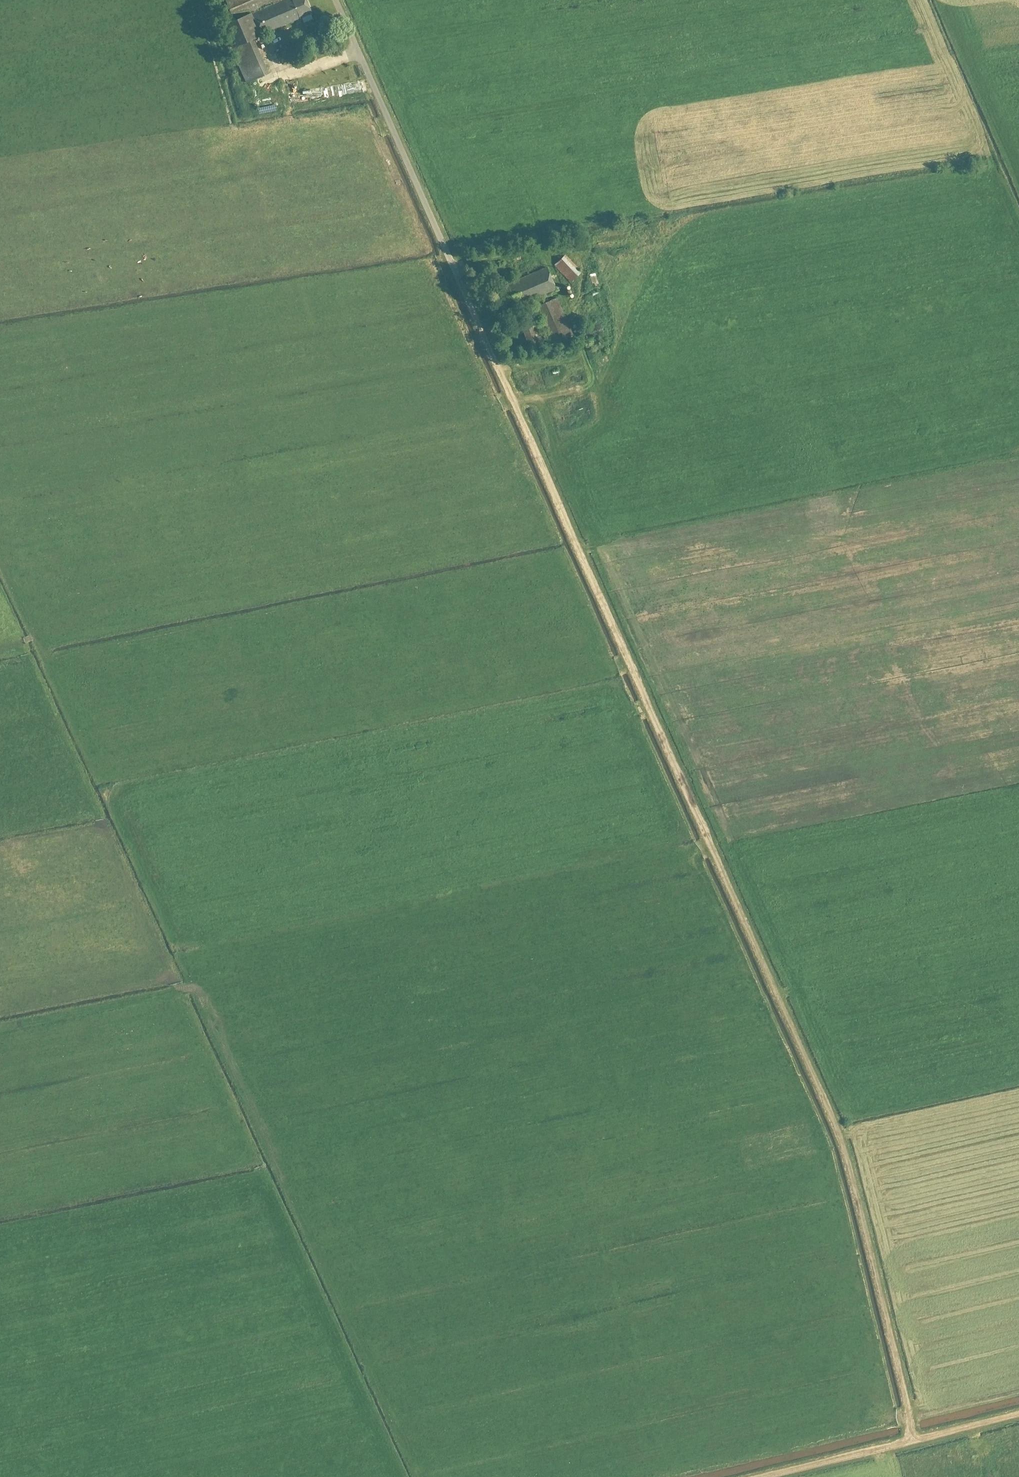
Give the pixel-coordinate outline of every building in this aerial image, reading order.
[(254,39),(311,14),(305,0),(224,0),(233,20),(220,25),(245,84),(269,73),(254,39)] [(287,73),(277,74),(279,85),(289,83),(287,73)] [(646,237),(653,235),(651,229),(644,231),(646,237)] [(579,280),(569,259),(553,265),(563,287),(579,280)] [(504,312),(555,289),(546,268),(495,290),(504,312)] [(572,336),(557,298),(533,308),(549,346),(572,336)] [(588,360),(590,370),(601,368),(600,358),(588,360)] [(578,395),(584,393),(580,383),(575,385),(578,395)]
